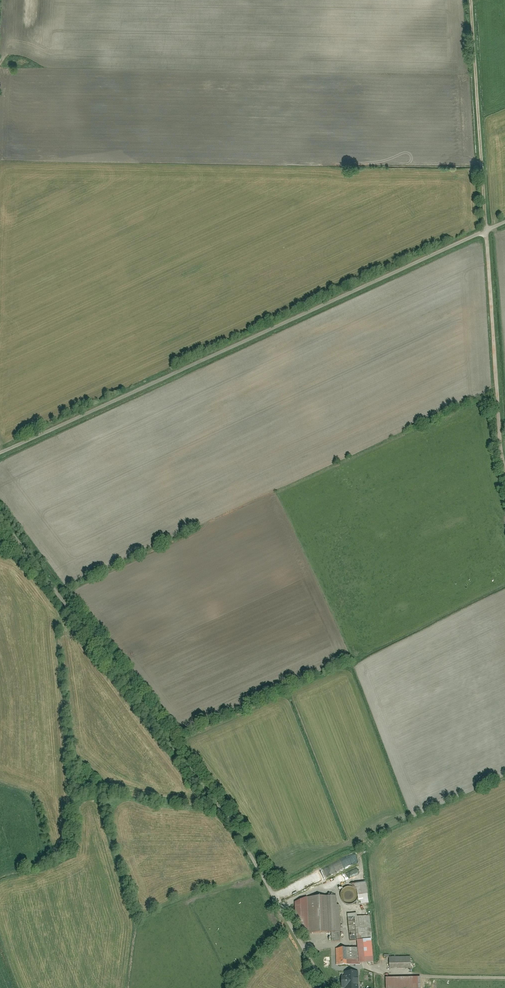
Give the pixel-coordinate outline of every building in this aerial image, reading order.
[(362,905),(371,904),(368,883),(359,884),(362,905)] [(345,890),(344,891),(343,893),(343,895),(343,897),(343,899),(344,901),(346,903),(347,904),(349,904),(352,905),(354,904),(356,903),(358,902),(359,900),(360,898),(360,896),(360,893),(359,891),(356,889),(354,888),(353,887),(350,887),(348,888),(346,889),(345,890)] [(307,897),(308,933),(340,932),(339,896),(307,897)] [(331,963),(331,968),(337,968),(337,970),(351,969),(350,962),(362,961),(362,964),(375,963),(372,916),(349,917),(351,942),(360,941),(361,948),(336,950),(337,963),(331,963)] [(392,957),(392,969),(413,969),(413,957),(392,957)] [(358,973),(346,973),(346,977),(341,977),(341,987),(346,987),(358,987),(358,973)] [(386,987),(415,987),(415,979),(386,979),(386,987)]
